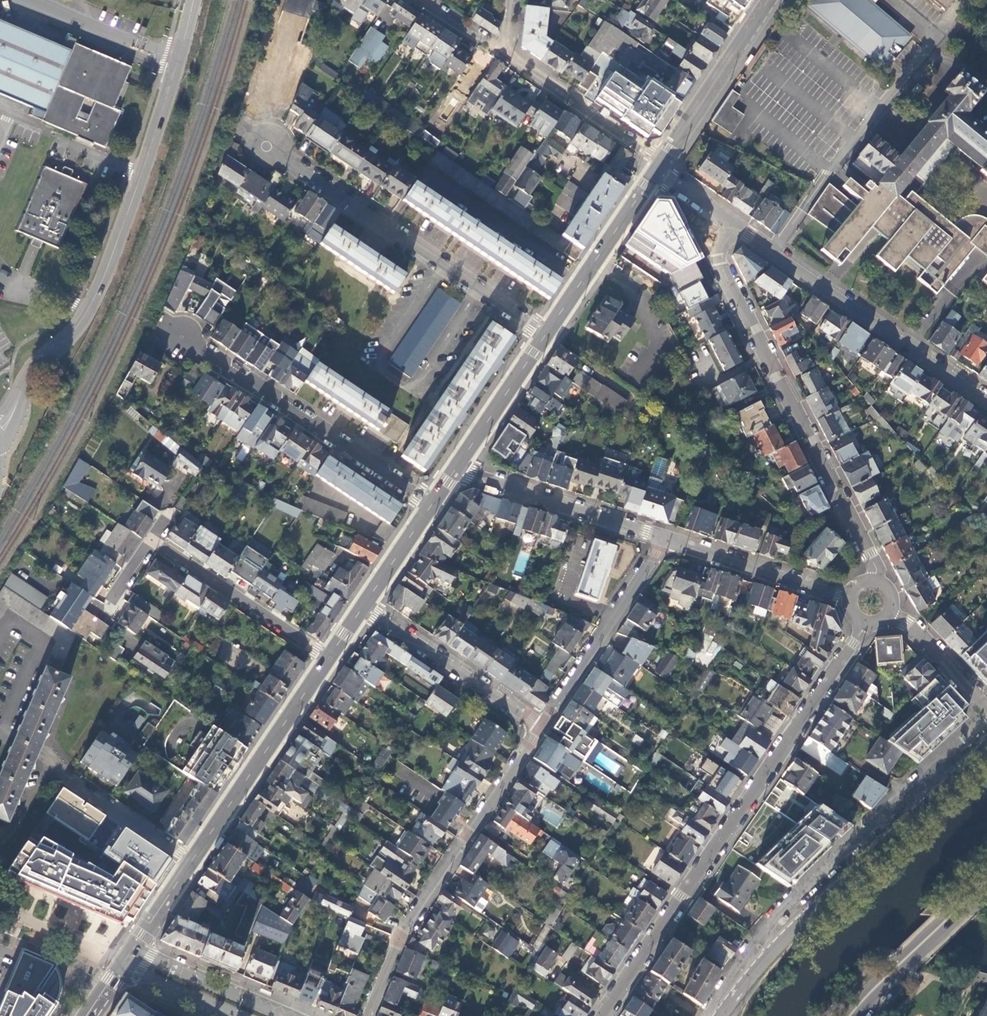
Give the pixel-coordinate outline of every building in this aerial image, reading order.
[(256,96),(286,104),(315,1),(311,0),(283,0),(256,96)] [(366,0),(335,0),(334,1),(333,1),(333,2),(336,4),(337,3),(356,16),(361,7),(366,0)] [(390,0),(366,0),(361,7),(378,18),(390,0)] [(569,0),(549,0),(548,6),(567,10),(569,0)] [(667,0),(644,0),(637,10),(638,10),(637,12),(641,16),(643,13),(654,21),(667,1),(666,0),(667,0)] [(730,29),(750,0),(707,0),(705,3),(726,18),(722,23),(730,29)] [(899,51),(898,49),(908,38),(872,7),(873,6),(872,4),(867,0),(812,0),(806,7),(845,40),(846,38),(882,68),(891,58),(894,61),(903,51),(902,50),(901,51),(899,51)] [(943,10),(952,0),(932,0),(943,10)] [(420,16),(397,1),(391,9),(395,12),(393,15),(396,17),(394,19),(403,24),(407,20),(414,25),(420,16)] [(477,8),(490,17),(494,10),(481,1),(477,8)] [(497,38),(499,25),(489,19),(490,17),(477,8),(470,20),(497,38)] [(543,39),(547,11),(526,8),(521,48),(540,61),(551,45),(543,39)] [(642,45),(652,30),(651,26),(629,12),(623,22),(634,29),(630,36),(642,45)] [(420,16),(414,25),(408,35),(419,43),(432,24),(420,16)] [(601,28),(605,23),(599,19),(595,24),(601,28)] [(66,49),(0,21),(0,94),(37,109),(47,114),(44,121),(107,148),(123,113),(116,110),(133,69),(77,44),(73,52),(66,49)] [(390,30),(376,21),(348,62),(356,68),(364,57),(376,66),(389,47),(381,43),(390,30)] [(601,51),(615,30),(605,23),(601,28),(588,47),(588,48),(600,56),(602,53),(601,51)] [(443,32),(432,24),(419,43),(414,50),(426,57),(431,50),(443,32)] [(688,54),(706,66),(725,36),(707,24),(688,54)] [(635,49),(638,45),(615,30),(601,51),(602,53),(606,55),(607,53),(610,55),(613,50),(619,54),(625,46),(633,52),(635,49)] [(459,43),(443,32),(431,50),(447,61),(459,43)] [(414,50),(419,43),(408,35),(402,43),(414,50)] [(71,38),(66,49),(73,52),(77,44),(78,41),(71,38)] [(683,61),(688,54),(666,40),(658,52),(667,58),(671,53),(683,61)] [(459,43),(447,61),(444,65),(460,75),(474,53),(459,43)] [(589,72),(593,67),(580,59),(574,55),(573,57),(553,43),(551,45),(540,61),(560,74),(563,70),(582,83),(579,87),(587,93),(597,78),(589,72)] [(606,55),(624,68),(629,61),(637,66),(645,56),(635,49),(633,52),(625,46),(619,54),(613,50),(610,55),(607,53),(606,55)] [(600,56),(588,48),(580,59),(593,67),(600,56)] [(452,87),(470,98),(479,84),(480,85),(492,65),(495,61),(486,55),(483,59),(474,53),(460,75),(452,87)] [(677,70),(695,82),(706,66),(688,54),(683,61),(677,70)] [(319,70),(322,65),(313,59),(311,65),(319,70)] [(503,66),(495,61),(492,65),(480,85),(479,84),(470,98),(467,102),(473,106),(478,100),(484,104),(479,111),(487,116),(493,108),(506,89),(506,88),(494,80),(503,66)] [(339,77),(322,65),(319,70),(335,82),(339,77)] [(648,84),(679,105),(695,82),(677,70),(669,82),(643,65),(636,76),(648,84)] [(654,143),(679,105),(648,84),(643,91),(614,72),(593,103),(654,143)] [(960,265),(977,244),(986,252),(986,229),(986,228),(986,227),(986,221),(983,218),(977,216),(970,216),(965,217),(959,220),(955,223),(952,228),(956,232),(950,238),(911,205),(909,207),(896,197),(914,175),(924,183),(954,146),(981,168),(979,171),(986,177),(986,136),(985,134),(986,132),(983,129),(981,131),(963,116),(967,110),(968,111),(982,93),(958,73),(943,91),(949,96),(898,158),(873,138),(851,165),(878,186),(874,190),(866,183),(862,188),(868,193),(858,205),(856,207),(830,184),(810,212),(850,246),(871,220),(883,229),(878,235),(887,242),(874,257),(893,273),(906,258),(923,271),(916,279),(936,295),(960,265)] [(321,97),(302,85),(298,97),(291,113),(301,118),(294,128),(306,137),(319,118),(310,112),(321,97)] [(363,101),(367,95),(353,85),(349,91),(363,101)] [(523,101),(506,89),(493,108),(518,125),(526,113),(532,104),(524,100),(523,101)] [(731,90),(723,102),(730,106),(738,94),(731,90)] [(380,100),(369,93),(367,95),(363,101),(366,102),(375,108),(380,100)] [(541,105),(534,100),(532,104),(526,113),(534,118),(529,126),(533,129),(549,105),(548,104),(549,102),(545,99),(541,105)] [(391,108),(380,100),(375,108),(386,116),(391,108)] [(723,102),(708,123),(712,126),(714,122),(730,133),(742,115),(730,106),(723,102)] [(551,129),(562,112),(555,106),(554,108),(549,105),(533,129),(546,137),(551,129)] [(408,119),(391,108),(386,116),(403,127),(408,119)] [(47,114),(37,109),(34,117),(44,121),(47,114)] [(563,112),(562,112),(551,129),(552,129),(563,112)] [(580,124),(563,112),(552,129),(569,141),(580,124)] [(306,137),(331,153),(343,136),(344,135),(319,118),(306,137)] [(424,131),(408,119),(403,127),(402,128),(419,139),(419,138),(423,132),(424,131)] [(600,137),(582,125),(571,142),(589,154),(600,137)] [(435,149),(440,143),(423,132),(419,138),(435,149)] [(331,153),(356,170),(368,152),(343,136),(331,153)] [(613,146),(600,137),(589,154),(602,163),(613,146)] [(565,151),(545,138),(534,155),(525,167),(535,174),(547,156),(552,157),(558,161),(565,151)] [(231,141),(226,156),(233,161),(239,147),(231,141)] [(632,153),(622,146),(608,167),(618,175),(618,174),(632,153)] [(534,155),(530,152),(529,155),(521,150),(494,190),(505,198),(525,167),(534,155)] [(575,262),(583,251),(562,237),(524,211),(505,198),(494,190),(437,151),(429,163),(563,255),(563,254),(575,262)] [(356,170),(381,187),(393,169),(368,152),(356,170)] [(727,175),(732,168),(709,153),(699,168),(714,178),(713,180),(721,185),(727,175)] [(233,161),(226,156),(219,175),(239,189),(251,173),(233,161)] [(381,187),(401,200),(413,182),(403,175),(406,171),(396,165),(393,169),(381,187)] [(72,178),(63,174),(44,166),(40,176),(42,177),(41,181),(38,180),(31,198),(33,199),(32,203),(29,202),(25,211),(28,212),(26,216),(24,215),(17,231),(36,239),(45,243),(63,251),(91,185),(72,178)] [(535,174),(525,167),(505,198),(524,211),(533,198),(530,196),(541,178),(535,174)] [(618,175),(608,167),(602,176),(623,190),(629,181),(618,174),(618,175)] [(66,168),(63,174),(72,178),(75,172),(66,168)] [(264,207),(276,190),(251,173),(239,189),(239,190),(264,207)] [(721,198),(730,204),(741,187),(742,186),(727,175),(721,185),(724,188),(725,186),(727,188),(721,198)] [(583,251),(623,190),(602,176),(589,195),(585,193),(570,214),(575,217),(562,237),(583,251)] [(766,195),(773,184),(768,180),(760,191),(766,195)] [(585,193),(568,182),(554,203),(570,214),(585,193)] [(548,300),(560,283),(415,185),(403,202),(548,300)] [(730,204),(745,215),(757,197),(741,187),(730,204)] [(297,204),(276,190),(264,207),(263,208),(284,222),(297,204)] [(314,224),(327,205),(309,194),(296,213),(313,225),(314,224)] [(750,218),(769,231),(782,212),(763,199),(750,218)] [(674,201),(660,201),(627,249),(668,276),(679,305),(684,304),(687,311),(689,310),(707,300),(710,298),(693,263),(701,260),(674,201)] [(332,228),(341,215),(327,205),(314,224),(328,234),(332,228)] [(405,277),(332,228),(328,234),(320,245),(394,295),(405,277)] [(45,243),(36,239),(33,246),(42,250),(45,243)] [(732,257),(748,287),(753,283),(758,279),(755,275),(766,265),(741,248),(732,257)] [(212,287),(193,279),(196,274),(183,268),(166,308),(165,307),(164,308),(174,314),(175,313),(177,312),(189,289),(207,298),(212,287)] [(758,279),(753,283),(779,302),(792,284),(770,269),(758,279)] [(237,293),(216,279),(212,287),(207,298),(206,299),(195,316),(197,317),(204,322),(211,311),(221,317),(225,310),(216,303),(221,295),(231,301),(237,293)] [(388,364),(411,379),(461,304),(439,290),(388,364)] [(617,310),(620,306),(607,297),(600,308),(598,307),(591,318),(593,319),(586,329),(599,337),(601,335),(610,341),(614,335),(621,339),(628,328),(633,321),(623,314),(617,310)] [(828,309),(812,298),(800,315),(815,326),(828,309)] [(695,317),(707,341),(708,341),(725,332),(719,321),(718,322),(716,318),(718,317),(713,307),(711,308),(707,300),(689,310),(693,318),(695,317)] [(782,300),(779,302),(763,310),(767,317),(772,315),(777,325),(788,320),(792,318),(796,312),(793,307),(786,310),(782,300)] [(851,324),(842,318),(839,321),(830,314),(819,329),(825,334),(823,338),(830,343),(832,339),(837,343),(851,324)] [(770,329),(779,347),(788,342),(784,333),(793,329),(788,320),(777,325),(770,329)] [(928,342),(946,354),(959,335),(951,329),(952,327),(944,321),(942,325),(941,324),(928,342)] [(224,323),(213,339),(229,350),(240,334),(224,323)] [(402,457),(424,473),(513,339),(491,324),(402,457)] [(851,324),(837,343),(837,344),(854,356),(868,336),(851,324)] [(972,324),(954,350),(949,356),(955,361),(960,354),(976,365),(986,350),(986,347),(973,338),(977,332),(979,330),(972,324)] [(252,330),(245,326),(240,333),(247,337),(252,330)] [(725,332),(708,341),(710,344),(725,371),(742,362),(735,349),(733,345),(726,331),(725,332)] [(977,332),(973,338),(986,347),(986,339),(977,332)] [(240,334),(229,350),(245,361),(257,344),(247,337),(240,333),(240,334)] [(245,361),(262,373),(274,355),(279,347),(273,343),(274,342),(273,340),(272,342),(263,335),(262,336),(259,342),(257,344),(245,361)] [(893,354),(874,340),(861,358),(881,372),(893,354)] [(835,346),(827,357),(829,358),(830,360),(839,348),(835,346)] [(579,360),(560,347),(548,366),(566,378),(579,360)] [(293,385),(300,390),(305,382),(307,379),(314,369),(317,365),(320,360),(302,348),(295,358),(278,384),(289,391),(293,385)] [(784,358),(794,377),(818,364),(814,357),(809,360),(807,356),(798,361),(794,353),(784,358)] [(905,362),(893,354),(881,372),(893,380),(905,362)] [(140,355),(117,396),(124,402),(138,378),(150,385),(161,367),(140,355)] [(274,355),(262,373),(270,378),(275,372),(281,376),(288,365),(274,355)] [(834,365),(830,360),(829,358),(824,361),(830,367),(834,365)] [(922,374),(905,362),(893,380),(889,385),(890,386),(888,389),(904,401),(907,396),(906,396),(909,392),(921,376),(922,374)] [(986,383),(986,363),(978,377),(986,383)] [(203,369),(196,364),(184,382),(187,384),(183,390),(187,393),(203,369)] [(307,379),(305,382),(397,444),(409,427),(317,365),(314,369),(307,379)] [(562,399),(572,382),(566,378),(548,366),(535,383),(544,389),(543,392),(551,398),(554,394),(562,399)] [(801,377),(811,396),(825,389),(816,370),(801,377)] [(595,397),(602,385),(580,371),(572,382),(595,397)] [(725,383),(720,385),(730,405),(754,392),(744,373),(725,383)] [(839,382),(846,378),(841,373),(836,377),(839,382)] [(211,407),(223,388),(205,376),(192,394),(211,407)] [(931,383),(921,376),(909,392),(928,405),(940,389),(941,387),(932,381),(931,383)] [(241,394),(226,384),(223,388),(211,407),(208,411),(222,421),(241,394)] [(627,401),(602,385),(595,397),(619,414),(627,401)] [(554,415),(562,404),(551,398),(533,387),(528,395),(533,399),(529,406),(540,414),(544,408),(554,415)] [(805,399),(811,410),(831,400),(825,389),(811,396),(805,399)] [(950,397),(940,389),(928,405),(948,419),(961,401),(952,394),(950,397)] [(249,400),(241,394),(222,421),(239,433),(247,422),(245,421),(252,410),(245,405),(249,400)] [(873,403),(865,394),(862,397),(870,406),(873,403)] [(811,410),(817,421),(837,411),(831,400),(811,410)] [(971,407),(961,401),(948,419),(956,424),(955,425),(965,432),(977,415),(969,409),(971,407)] [(752,435),(756,433),(753,428),(760,424),(763,430),(770,426),(768,423),(770,422),(766,414),(765,415),(762,410),(764,410),(760,402),(734,415),(736,419),(746,439),(752,435)] [(130,406),(126,411),(136,420),(140,414),(130,406)] [(276,418),(258,406),(247,422),(239,433),(236,438),(244,444),(245,443),(254,449),(255,449),(265,434),(276,418)] [(875,420),(880,417),(870,406),(865,411),(874,420),(875,420)] [(518,410),(508,425),(525,437),(528,439),(539,424),(518,410)] [(817,421),(828,444),(844,436),(834,417),(839,414),(838,410),(837,411),(817,421)] [(979,416),(968,432),(986,446),(986,421),(979,416)] [(897,436),(887,424),(880,417),(875,420),(876,421),(886,433),(887,432),(893,438),(897,436)] [(265,434),(255,449),(274,461),(280,452),(284,447),(282,446),(291,433),(281,427),(284,423),(276,418),(265,434)] [(525,437),(508,425),(491,449),(506,459),(511,452),(513,454),(525,437)] [(764,457),(771,454),(783,447),(771,425),(770,426),(763,430),(756,433),(752,435),(764,457)] [(565,434),(554,427),(550,439),(561,435),(565,434)] [(313,443),(295,430),(284,447),(280,452),(299,464),(313,443)] [(854,430),(844,436),(828,444),(840,466),(858,457),(848,437),(855,433),(854,430)] [(555,453),(561,435),(550,439),(553,444),(550,452),(555,453)] [(203,467),(166,436),(161,443),(177,454),(179,451),(181,452),(174,462),(196,477),(203,467)] [(710,452),(698,440),(693,444),(702,452),(699,461),(706,464),(710,452)] [(788,472),(805,463),(794,442),(783,447),(771,454),(779,468),(784,465),(788,472)] [(299,464),(297,467),(314,478),(316,476),(319,471),(317,469),(326,457),(318,452),(321,448),(313,443),(299,464)] [(906,443),(904,445),(915,457),(918,452),(906,443)] [(971,457),(972,450),(963,448),(962,455),(971,457)] [(533,451),(531,458),(551,464),(554,457),(533,451)] [(212,460),(202,453),(197,460),(208,468),(212,460)] [(983,453),(974,466),(979,469),(986,457),(986,456),(983,453)] [(147,454),(133,475),(143,481),(144,479),(160,489),(172,471),(147,454)] [(840,466),(851,488),(869,479),(869,478),(858,457),(840,466)] [(386,543),(395,529),(389,525),(401,508),(327,458),(316,476),(384,522),(373,538),(386,543)] [(531,458),(525,476),(545,483),(551,464),(531,458)] [(926,470),(918,460),(913,465),(921,473),(926,470)] [(91,468),(79,461),(64,487),(87,503),(96,491),(81,485),(91,468)] [(554,466),(548,484),(567,490),(570,481),(575,465),(564,461),(561,468),(554,466)] [(576,461),(575,465),(570,481),(582,485),(582,484),(593,488),(594,487),(600,469),(576,461)] [(617,495),(623,476),(624,473),(601,465),(600,469),(594,487),(603,490),(604,489),(609,491),(609,492),(617,495)] [(797,492),(815,483),(807,466),(781,479),(787,490),(794,487),(797,492)] [(928,472),(937,483),(942,478),(937,472),(932,467),(928,472)] [(645,489),(647,484),(623,476),(617,495),(641,502),(645,489)] [(851,488),(860,505),(873,499),(878,496),(869,479),(851,488)] [(101,483),(96,491),(87,503),(91,506),(105,485),(101,483)] [(774,488),(772,484),(756,492),(759,495),(774,488)] [(255,490),(243,485),(235,496),(246,504),(255,490)] [(811,519),(829,509),(817,486),(798,495),(811,519)] [(683,502),(645,489),(641,502),(637,514),(675,526),(683,502)] [(459,496),(451,508),(468,520),(478,507),(496,513),(501,500),(473,490),(459,496)] [(276,500),(264,494),(261,501),(268,505),(267,505),(271,508),(276,500)] [(348,514),(302,497),(294,508),(302,511),(343,527),(348,514)] [(181,498),(174,509),(180,513),(188,502),(181,498)] [(860,505),(873,530),(894,518),(885,499),(875,504),(873,499),(860,505)] [(294,508),(276,500),(271,508),(296,520),(302,511),(294,508)] [(521,507),(501,500),(496,513),(495,517),(515,525),(521,507)] [(136,512),(135,511),(130,519),(128,517),(122,526),(141,539),(159,512),(143,501),(136,512)] [(545,514),(521,507),(515,525),(514,527),(538,535),(545,514)] [(451,508),(437,529),(458,543),(460,541),(456,539),(468,520),(451,508)] [(691,508),(684,529),(697,534),(697,531),(710,535),(717,516),(691,508)] [(556,518),(545,514),(538,535),(562,543),(568,525),(555,521),(556,518)] [(873,530),(883,548),(904,537),(894,518),(873,530)] [(185,551),(198,529),(183,519),(176,532),(172,530),(166,538),(185,551)] [(209,522),(205,519),(200,527),(205,530),(209,522)] [(721,519),(714,539),(732,546),(739,525),(721,519)] [(121,569),(141,539),(122,526),(119,525),(113,534),(108,543),(100,554),(115,564),(121,569)] [(739,525),(732,546),(754,553),(761,533),(739,525)] [(500,530),(491,526),(488,533),(497,537),(500,530)] [(775,539),(778,529),(768,526),(765,535),(758,555),(773,559),(775,552),(785,555),(789,544),(775,539)] [(205,530),(200,527),(198,529),(185,551),(205,565),(218,545),(221,541),(205,530)] [(437,529),(427,544),(443,554),(450,559),(459,544),(458,543),(437,529)] [(113,534),(107,530),(101,538),(108,543),(113,534)] [(803,555),(820,570),(842,544),(826,530),(803,555)] [(372,564),(381,550),(366,540),(367,539),(356,536),(346,551),(372,564)] [(218,545),(205,565),(226,579),(238,561),(246,547),(247,546),(234,537),(226,550),(218,545)] [(883,548),(892,566),(913,555),(904,537),(883,548)] [(576,594),(597,601),(615,548),(594,541),(576,594)] [(418,557),(421,558),(440,566),(441,565),(444,559),(441,557),(443,554),(427,544),(418,557)] [(316,561),(322,552),(323,550),(317,546),(302,567),(309,571),(311,568),(316,561)] [(262,570),(267,562),(246,547),(238,561),(242,563),(244,560),(261,571),(262,570)] [(100,554),(95,550),(80,572),(86,577),(78,588),(93,598),(115,564),(100,554)] [(336,554),(333,553),(332,556),(322,552),(318,562),(316,561),(311,568),(323,572),(336,554)] [(892,566),(906,591),(929,579),(927,576),(921,564),(918,566),(913,555),(892,566)] [(431,577),(449,585),(457,571),(441,565),(440,566),(421,558),(413,570),(410,569),(407,573),(426,585),(431,577)] [(177,593),(185,580),(157,561),(146,577),(164,590),(167,586),(177,593)] [(238,561),(226,579),(243,590),(246,584),(250,587),(258,575),(242,563),(238,561)] [(355,590),(368,569),(358,562),(349,575),(339,568),(332,578),(355,590)] [(59,564),(54,572),(64,579),(66,580),(71,572),(59,564)] [(694,601),(702,577),(677,569),(672,571),(664,584),(662,592),(671,595),(669,599),(679,603),(679,605),(688,611),(691,612),(694,601)] [(283,583),(262,570),(261,571),(258,575),(250,587),(272,600),(281,586),(283,583)] [(701,604),(703,598),(712,601),(715,595),(722,574),(712,571),(709,579),(702,577),(694,601),(701,604)] [(47,597),(11,573),(3,585),(4,586),(40,610),(47,597)] [(407,573),(401,582),(419,594),(426,585),(407,573)] [(735,601),(741,580),(722,574),(715,595),(735,601)] [(211,592),(188,576),(185,580),(177,593),(175,595),(198,611),(200,607),(211,592)] [(929,579),(906,591),(917,613),(935,603),(929,593),(940,588),(934,576),(929,579)] [(332,623),(355,590),(332,578),(331,578),(327,584),(318,578),(314,584),(323,590),(326,586),(334,592),(329,599),(312,588),(308,594),(316,600),(310,610),(314,612),(318,615),(319,614),(332,623)] [(487,590),(496,594),(499,587),(489,583),(487,590)] [(72,584),(50,617),(76,634),(86,640),(92,632),(101,639),(110,626),(85,609),(93,598),(78,588),(72,584)] [(771,599),(774,591),(754,584),(747,604),(767,611),(771,599)] [(424,602),(399,585),(387,604),(397,611),(402,604),(417,614),(424,602)] [(69,679),(59,674),(76,634),(50,617),(40,610),(4,586),(0,592),(0,619),(8,607),(58,640),(17,735),(0,774),(0,819),(8,822),(16,804),(19,805),(21,792),(31,768),(34,768),(36,756),(42,742),(49,734),(47,732),(58,707),(65,699),(62,696),(69,679)] [(272,600),(270,602),(276,606),(273,610),(280,615),(284,608),(292,597),(293,595),(281,586),(272,600)] [(230,604),(211,592),(200,607),(219,620),(230,604)] [(534,601),(510,592),(505,600),(527,612),(534,601)] [(771,614),(790,620),(797,599),(779,593),(776,602),(773,601),(773,600),(771,599),(767,611),(772,613),(771,614)] [(134,594),(128,603),(130,605),(148,616),(157,623),(163,613),(134,594)] [(291,613),(298,602),(292,597),(284,608),(291,613)] [(660,610),(642,597),(627,619),(645,632),(660,610)] [(814,630),(820,606),(809,603),(805,614),(796,611),(792,623),(814,630)] [(135,634),(148,616),(130,605),(118,623),(135,634)] [(952,605),(930,626),(944,641),(961,625),(962,624),(964,623),(962,620),(964,618),(952,605)] [(827,628),(840,632),(832,610),(820,606),(814,630),(825,634),(827,628)] [(463,625),(470,615),(464,611),(457,621),(463,625)] [(320,641),(332,623),(319,614),(318,615),(314,612),(310,617),(314,620),(306,632),(320,641)] [(434,636),(449,646),(461,628),(463,625),(457,621),(448,615),(434,636)] [(575,626),(579,619),(573,617),(570,622),(575,626)] [(586,632),(591,624),(579,619),(575,626),(559,648),(570,655),(585,631),(586,632)] [(944,641),(959,657),(976,641),(970,635),(973,632),(968,628),(966,630),(961,625),(944,641)] [(637,632),(622,626),(617,634),(631,639),(634,640),(637,632)] [(449,646),(468,659),(480,641),(461,628),(449,646)] [(809,648),(825,659),(829,653),(821,647),(823,639),(825,634),(814,630),(809,648)] [(406,666),(412,657),(375,632),(371,639),(388,650),(386,653),(406,666)] [(823,639),(836,643),(839,639),(825,634),(823,639)] [(900,637),(875,640),(877,664),(901,661),(900,637)] [(468,659),(486,672),(500,651),(482,638),(480,641),(468,659)] [(376,668),(386,653),(388,650),(371,639),(359,656),(373,666),(376,668)] [(653,648),(634,640),(631,639),(622,654),(626,656),(639,665),(641,666),(653,648)] [(145,641),(141,648),(146,652),(149,648),(173,664),(175,661),(145,641)] [(959,657),(986,687),(986,653),(976,641),(959,657)] [(195,642),(193,646),(205,654),(207,650),(195,642)] [(118,644),(110,656),(118,662),(126,649),(118,644)] [(216,648),(211,645),(207,650),(205,654),(210,657),(216,648)] [(134,658),(164,678),(173,664),(149,648),(146,652),(141,648),(134,658)] [(500,651),(486,672),(501,681),(512,664),(516,658),(502,648),(500,651)] [(562,671),(572,656),(570,655),(559,648),(549,662),(559,669),(562,671)] [(813,665),(818,669),(825,659),(809,648),(796,668),(806,675),(813,665)] [(692,663),(696,652),(687,649),(684,659),(692,663)] [(289,688),(304,665),(285,652),(269,675),(289,688)] [(373,666),(359,656),(354,653),(347,663),(355,669),(352,673),(364,681),(366,682),(371,675),(368,673),(373,666)] [(615,653),(602,673),(619,685),(624,688),(639,665),(626,656),(624,659),(615,653)] [(680,658),(669,654),(656,673),(666,679),(680,658)] [(937,675),(917,655),(900,672),(919,692),(937,675)] [(542,709),(549,699),(543,695),(547,690),(545,689),(547,687),(540,683),(545,676),(551,680),(559,669),(549,662),(537,680),(525,698),(542,709)] [(501,681),(525,698),(537,680),(512,664),(501,681)] [(875,676),(857,665),(846,681),(866,695),(869,697),(876,687),(870,683),(875,676)] [(352,673),(344,667),(333,684),(342,690),(340,692),(352,700),(364,681),(352,673)] [(583,684),(602,697),(618,708),(630,692),(624,688),(619,685),(602,673),(594,668),(583,684)] [(716,672),(705,668),(694,686),(704,693),(716,672)] [(799,688),(803,691),(810,680),(793,669),(781,686),(794,696),(799,688)] [(195,677),(191,674),(187,681),(191,683),(195,677)] [(278,704),(289,688),(269,675),(263,685),(255,681),(252,686),(259,691),(278,704)] [(934,710),(894,745),(919,764),(976,713),(937,675),(919,692),(934,710)] [(774,707),(786,716),(798,699),(794,696),(781,686),(771,680),(765,689),(774,695),(768,703),(774,707)] [(846,681),(834,698),(855,712),(866,695),(846,681)] [(602,697),(583,684),(572,701),(591,714),(602,697)] [(340,692),(331,686),(322,700),(339,712),(344,715),(354,701),(352,700),(340,692)] [(446,717),(458,700),(437,686),(426,703),(446,717)] [(876,687),(869,697),(878,702),(876,687)] [(264,725),(278,704),(259,691),(246,711),(245,712),(264,725)] [(770,713),(774,707),(768,703),(754,693),(738,716),(747,722),(759,730),(770,713)] [(339,712),(322,700),(310,717),(319,723),(318,724),(327,731),(339,712)] [(591,714),(572,701),(561,716),(579,728),(588,734),(598,719),(591,714)] [(830,705),(808,738),(830,752),(852,719),(830,705)] [(248,748),(262,728),(238,711),(233,718),(238,721),(233,730),(219,721),(218,723),(212,720),(210,722),(214,725),(248,748)] [(771,738),(783,721),(770,713),(759,730),(763,733),(771,738)] [(139,715),(135,722),(140,726),(145,719),(139,715)] [(558,744),(582,761),(584,762),(599,742),(588,734),(579,728),(561,716),(553,728),(564,735),(558,744)] [(486,719),(483,723),(504,737),(507,733),(486,719)] [(148,722),(144,728),(152,733),(156,727),(148,722)] [(743,749),(758,759),(769,741),(761,735),(763,733),(759,730),(747,722),(733,742),(743,749)] [(340,745),(306,723),(301,732),(310,738),(307,742),(321,751),(331,758),(340,745)] [(504,737),(483,723),(472,740),(493,754),(504,737)] [(217,794),(248,748),(214,725),(208,734),(201,730),(191,745),(198,749),(183,772),(199,782),(217,794)] [(144,728),(139,734),(148,740),(152,733),(144,728)] [(101,731),(80,762),(117,786),(138,755),(129,749),(131,747),(111,734),(110,736),(101,731)] [(639,746),(643,739),(636,734),(631,740),(639,746)] [(298,735),(282,760),(302,774),(314,757),(316,758),(321,751),(307,742),(298,735)] [(388,744),(395,748),(401,740),(394,735),(388,744)] [(558,744),(547,737),(533,758),(557,774),(558,773),(569,781),(582,761),(558,744)] [(808,738),(801,749),(841,776),(849,765),(830,752),(808,738)] [(886,773),(900,752),(880,738),(865,759),(886,773)] [(459,761),(484,778),(491,768),(488,766),(495,756),(493,754),(472,740),(464,751),(465,752),(459,761)] [(655,747),(644,740),(640,747),(650,754),(655,747)] [(385,749),(381,756),(373,767),(380,772),(395,750),(389,746),(387,750),(385,749)] [(732,766),(746,776),(758,759),(743,749),(738,757),(729,751),(724,760),(732,766)] [(742,782),(707,758),(694,777),(707,785),(729,801),(742,782)] [(790,770),(783,781),(803,795),(817,774),(794,758),(787,767),(790,770)] [(455,759),(448,769),(453,772),(442,789),(446,792),(465,805),(475,791),(474,790),(476,786),(478,787),(484,778),(459,761),(455,759)] [(304,800),(307,796),(297,789),(306,776),(302,774),(282,760),(267,781),(272,784),(287,794),(301,804),(304,800)] [(518,778),(537,791),(549,774),(530,761),(518,778)] [(654,769),(648,765),(644,772),(642,775),(648,779),(654,769)] [(143,805),(153,812),(167,791),(138,772),(126,791),(145,803),(143,805)] [(851,797),(869,809),(885,790),(865,776),(851,797)] [(718,813),(720,814),(729,801),(707,785),(694,777),(689,784),(697,789),(693,795),(718,813)] [(508,798),(503,805),(528,822),(533,815),(533,814),(544,797),(537,792),(537,791),(518,778),(511,789),(516,791),(510,799),(508,798)] [(183,844),(217,794),(199,782),(194,790),(193,789),(190,795),(175,819),(174,818),(170,824),(166,832),(183,844)] [(350,816),(355,809),(315,783),(311,789),(350,816)] [(266,793),(261,790),(255,799),(265,806),(274,812),(287,794),(272,784),(266,793)] [(122,933),(155,885),(138,874),(123,863),(113,880),(87,867),(89,863),(74,857),(76,853),(71,850),(79,836),(89,842),(107,816),(63,789),(3,878),(122,933)] [(445,828),(446,829),(454,818),(449,814),(452,811),(456,814),(458,815),(465,805),(446,792),(438,804),(440,805),(431,819),(445,828)] [(680,813),(708,832),(714,823),(712,822),(718,813),(693,795),(680,813)] [(265,806),(255,799),(235,828),(253,840),(264,824),(258,820),(261,815),(260,814),(265,806)] [(617,818),(619,815),(595,799),(593,801),(595,803),(591,809),(613,824),(615,820),(617,818)] [(491,821),(485,829),(497,837),(503,829),(504,830),(504,829),(529,846),(537,835),(541,837),(544,833),(528,822),(503,805),(492,822),(491,821)] [(799,825),(830,846),(850,827),(819,806),(799,825)] [(363,815),(355,809),(350,816),(359,821),(363,815)] [(681,831),(700,844),(708,832),(680,813),(680,812),(678,814),(675,812),(672,816),(672,819),(684,827),(681,831)] [(431,819),(423,813),(417,822),(418,823),(411,832),(431,846),(438,836),(439,837),(445,828),(431,819)] [(615,820),(613,824),(611,827),(616,830),(620,823),(615,820)] [(778,845),(755,864),(788,887),(799,876),(808,867),(830,846),(799,825),(778,845)] [(253,840),(235,828),(225,843),(247,857),(257,843),(253,840)] [(172,860),(125,829),(111,848),(108,846),(104,851),(123,863),(138,874),(155,885),(172,860)] [(419,862),(421,863),(432,847),(431,846),(411,832),(409,831),(398,848),(419,862)] [(666,851),(686,865),(700,844),(681,831),(680,831),(666,851)] [(507,866),(513,857),(481,835),(461,865),(474,874),(488,853),(507,866)] [(375,869),(406,889),(412,880),(409,878),(419,862),(398,848),(388,841),(380,852),(387,857),(385,861),(377,856),(371,866),(375,869)] [(247,857),(225,843),(209,867),(237,886),(239,883),(233,879),(247,857)] [(554,877),(564,883),(578,862),(564,852),(565,851),(563,849),(561,851),(561,850),(554,859),(562,865),(554,877)] [(653,872),(672,885),(686,865),(666,851),(661,859),(659,857),(655,862),(658,864),(653,872)] [(288,891),(291,887),(269,872),(255,863),(251,869),(260,874),(258,876),(264,880),(264,879),(274,885),(276,883),(288,891)] [(722,883),(719,886),(744,903),(759,880),(738,866),(725,885),(722,883)] [(221,896),(227,900),(237,886),(209,867),(199,882),(210,889),(207,893),(218,901),(221,896)] [(399,899),(406,889),(375,869),(368,880),(362,876),(359,882),(366,886),(391,903),(395,897),(399,899)] [(465,880),(455,895),(482,913),(489,903),(481,898),(490,885),(478,877),(473,885),(471,884),(465,880)] [(638,899),(655,910),(667,893),(645,879),(638,891),(635,889),(631,894),(638,899)] [(565,891),(554,884),(548,892),(559,899),(565,891)] [(221,909),(193,891),(160,940),(179,948),(200,957),(210,935),(207,929),(201,926),(193,923),(204,906),(221,918),(241,889),(237,886),(227,900),(221,909)] [(368,911),(386,923),(391,916),(389,915),(395,906),(391,903),(366,886),(359,895),(373,904),(368,911)] [(744,903),(719,886),(713,896),(737,912),(744,903)] [(263,905),(264,904),(257,899),(244,891),(236,903),(243,906),(243,905),(246,906),(234,935),(248,940),(252,931),(263,905)] [(264,904),(269,895),(263,891),(257,899),(264,904)] [(310,900),(299,892),(297,891),(280,916),(292,925),(310,900)] [(461,903),(444,891),(438,899),(445,904),(440,912),(450,919),(461,903)] [(312,901),(350,916),(354,908),(325,895),(325,896),(316,892),(312,901)] [(699,898),(687,916),(702,926),(714,908),(699,898)] [(624,920),(641,931),(655,910),(638,899),(624,920)] [(292,925),(280,916),(263,905),(252,931),(284,944),(292,925)] [(564,907),(552,927),(552,928),(559,933),(566,922),(563,920),(569,911),(564,907)] [(450,919),(440,912),(437,917),(434,915),(428,924),(446,936),(452,928),(448,925),(451,920),(450,919)] [(350,916),(338,945),(359,954),(363,944),(365,940),(359,937),(365,923),(350,916)] [(604,935),(628,951),(641,931),(624,920),(620,926),(615,922),(611,928),(608,929),(604,935)] [(420,942),(413,937),(407,949),(422,955),(427,947),(431,950),(436,943),(440,946),(446,936),(428,924),(421,934),(425,936),(420,942)] [(492,947),(509,958),(519,943),(503,931),(492,947)] [(379,950),(383,941),(367,934),(365,940),(363,944),(379,950)] [(210,935),(200,957),(215,963),(235,971),(244,950),(210,935)] [(597,958),(615,971),(628,951),(604,935),(602,938),(604,939),(604,942),(607,944),(597,958)] [(718,937),(705,956),(721,966),(727,957),(729,958),(735,948),(719,936),(718,937)] [(672,939),(650,972),(668,984),(689,951),(672,939)] [(321,940),(313,960),(329,967),(332,960),(330,958),(335,946),(321,940)] [(569,962),(579,947),(573,942),(562,957),(569,962)] [(558,954),(542,943),(538,950),(536,949),(526,963),(543,975),(558,954)] [(254,949),(243,975),(253,979),(267,985),(278,958),(254,949)] [(422,955),(407,949),(397,971),(416,979),(425,957),(422,955)] [(59,999),(62,990),(62,987),(63,985),(63,982),(63,981),(62,980),(62,978),(61,975),(60,972),(59,971),(57,967),(56,966),(54,964),(51,962),(49,960),(45,958),(26,950),(0,1010),(0,1015),(47,1015),(49,1013),(59,999)] [(581,971),(604,987),(615,971),(597,958),(592,955),(581,971)] [(721,966),(705,956),(703,960),(702,959),(694,972),(692,971),(690,973),(692,975),(691,977),(689,976),(687,978),(690,980),(683,990),(681,993),(700,1006),(701,1004),(723,968),(721,966)] [(329,967),(328,969),(336,973),(340,963),(332,960),(329,967)] [(439,970),(442,964),(434,960),(431,967),(439,970)] [(307,975),(298,996),(314,1002),(318,994),(324,980),(328,970),(312,964),(307,975)] [(277,975),(272,987),(283,992),(297,998),(298,996),(307,975),(295,970),(293,975),(290,974),(288,979),(277,975)] [(336,1014),(341,1015),(357,1015),(359,1012),(352,1009),(366,976),(352,970),(350,974),(347,983),(348,983),(341,1000),(336,1014)] [(638,988),(632,997),(651,1010),(660,995),(664,998),(670,989),(666,986),(668,984),(650,972),(638,988)] [(562,988),(568,978),(561,973),(555,982),(562,988)] [(402,993),(416,999),(421,987),(404,980),(395,976),(385,1000),(397,1005),(402,993)] [(570,993),(590,1007),(597,997),(568,978),(562,988),(570,993)] [(321,995),(317,1006),(324,1009),(336,1014),(341,1000),(338,999),(342,992),(333,988),(334,984),(324,980),(318,994),(321,995)] [(516,987),(508,1002),(515,1007),(519,999),(533,1009),(538,1001),(516,987)] [(559,1015),(584,1015),(590,1007),(570,993),(555,1014),(559,1015)] [(143,1008),(124,995),(110,1015),(155,1015),(143,1008)] [(463,1001),(448,995),(439,1015),(457,1015),(463,1001)] [(623,1015),(646,1015),(651,1010),(632,997),(624,1008),(620,1014),(623,1015)] [(978,1015),(986,1015),(986,998),(978,1015)] [(426,1013),(435,1015),(436,1015),(439,1009),(425,1003),(419,1015),(425,1015),(426,1013)] [(384,1004),(378,1015),(401,1015),(403,1011),(384,1004)]
